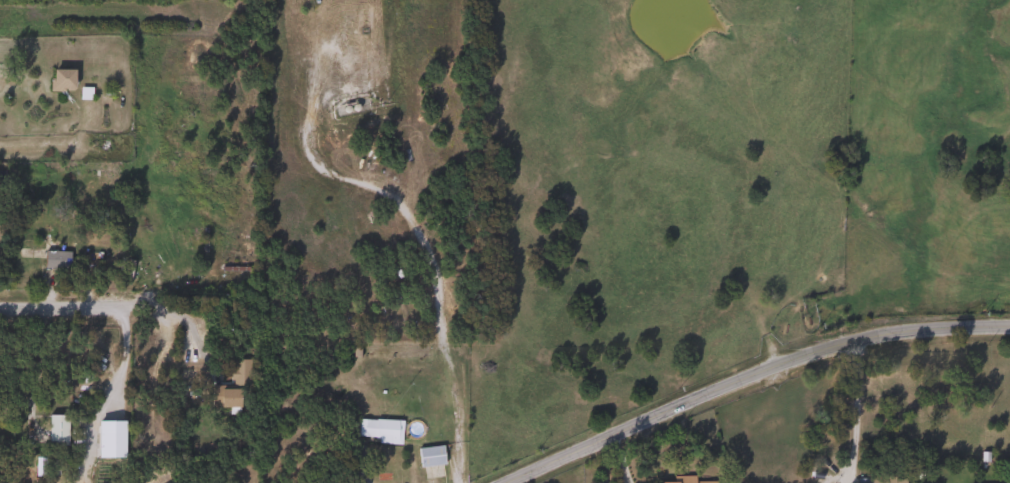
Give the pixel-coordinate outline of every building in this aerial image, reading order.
[(73,69),(73,91),(49,91),(49,69),(73,69)] [(55,240),(55,248),(16,248),(16,240),(55,240)] [(67,252),(67,267),(43,267),(43,252),(67,252)] [(239,387),(239,406),(209,406),(209,387),(239,387)] [(47,414),(66,414),(66,444),(47,444),(47,414)] [(399,442),(356,441),(357,419),(400,420),(399,442)] [(418,466),(416,448),(446,444),(448,463),(418,466)] [(164,467),(164,482),(143,482),(143,473),(151,473),(151,467),(164,467)]
